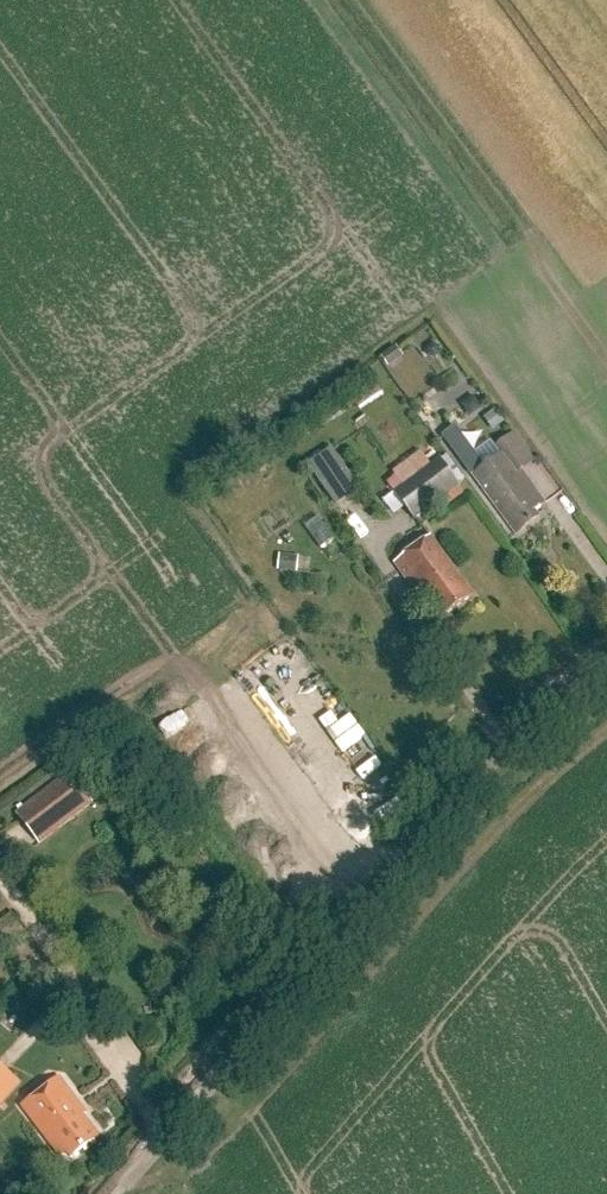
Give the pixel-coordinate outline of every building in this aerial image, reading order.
[(389,368),(404,357),(396,346),(381,357),(389,368)] [(494,432),(504,423),(494,411),(484,419),(494,432)] [(537,511),(547,503),(523,470),(535,461),(515,433),(497,447),(503,454),(486,467),(456,428),(444,437),(517,536),(541,517),(537,511)] [(347,472),(332,449),(308,466),(324,488),(347,472)] [(417,523),(461,491),(440,463),(433,469),(421,454),(394,474),(405,489),(397,495),(417,523)] [(447,620),(475,600),(433,541),(396,567),(416,596),(425,590),(447,620)] [(297,573),(299,557),(280,555),(278,571),(297,573)] [(17,813),(40,843),(92,804),(70,774),(17,813)] [(17,922),(12,913),(0,921),(0,932),(1,934),(17,922)] [(22,1084),(0,1064),(0,1109),(22,1084)] [(71,1158),(99,1137),(83,1116),(86,1113),(60,1078),(22,1107),(60,1158),(67,1153),(71,1158)]
